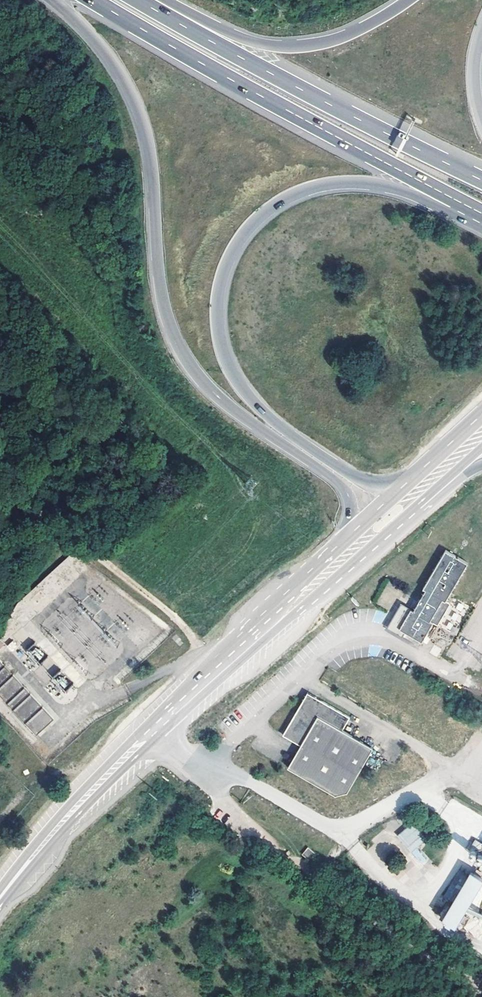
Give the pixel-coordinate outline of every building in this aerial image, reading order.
[(72,555),(9,610),(19,621),(26,615),(30,620),(86,571),(72,555)] [(467,570),(445,556),(395,631),(418,645),(434,623),(440,627),(452,608),(446,604),(467,570)] [(29,637),(21,644),(27,651),(35,643),(29,637)] [(41,663),(52,677),(60,671),(49,657),(41,663)] [(35,736),(53,720),(0,662),(0,697),(35,736)] [(57,681),(65,689),(70,683),(62,676),(57,681)] [(344,718),(314,698),(301,690),(276,727),(273,732),(293,744),(281,764),(326,793),(339,791),(366,749),(336,729),(344,718)] [(420,843),(411,834),(394,849),(403,858),(420,843)] [(315,852),(308,846),(303,854),(310,859),(315,852)] [(473,880),(463,874),(456,883),(453,880),(434,906),(449,916),(473,880)]
